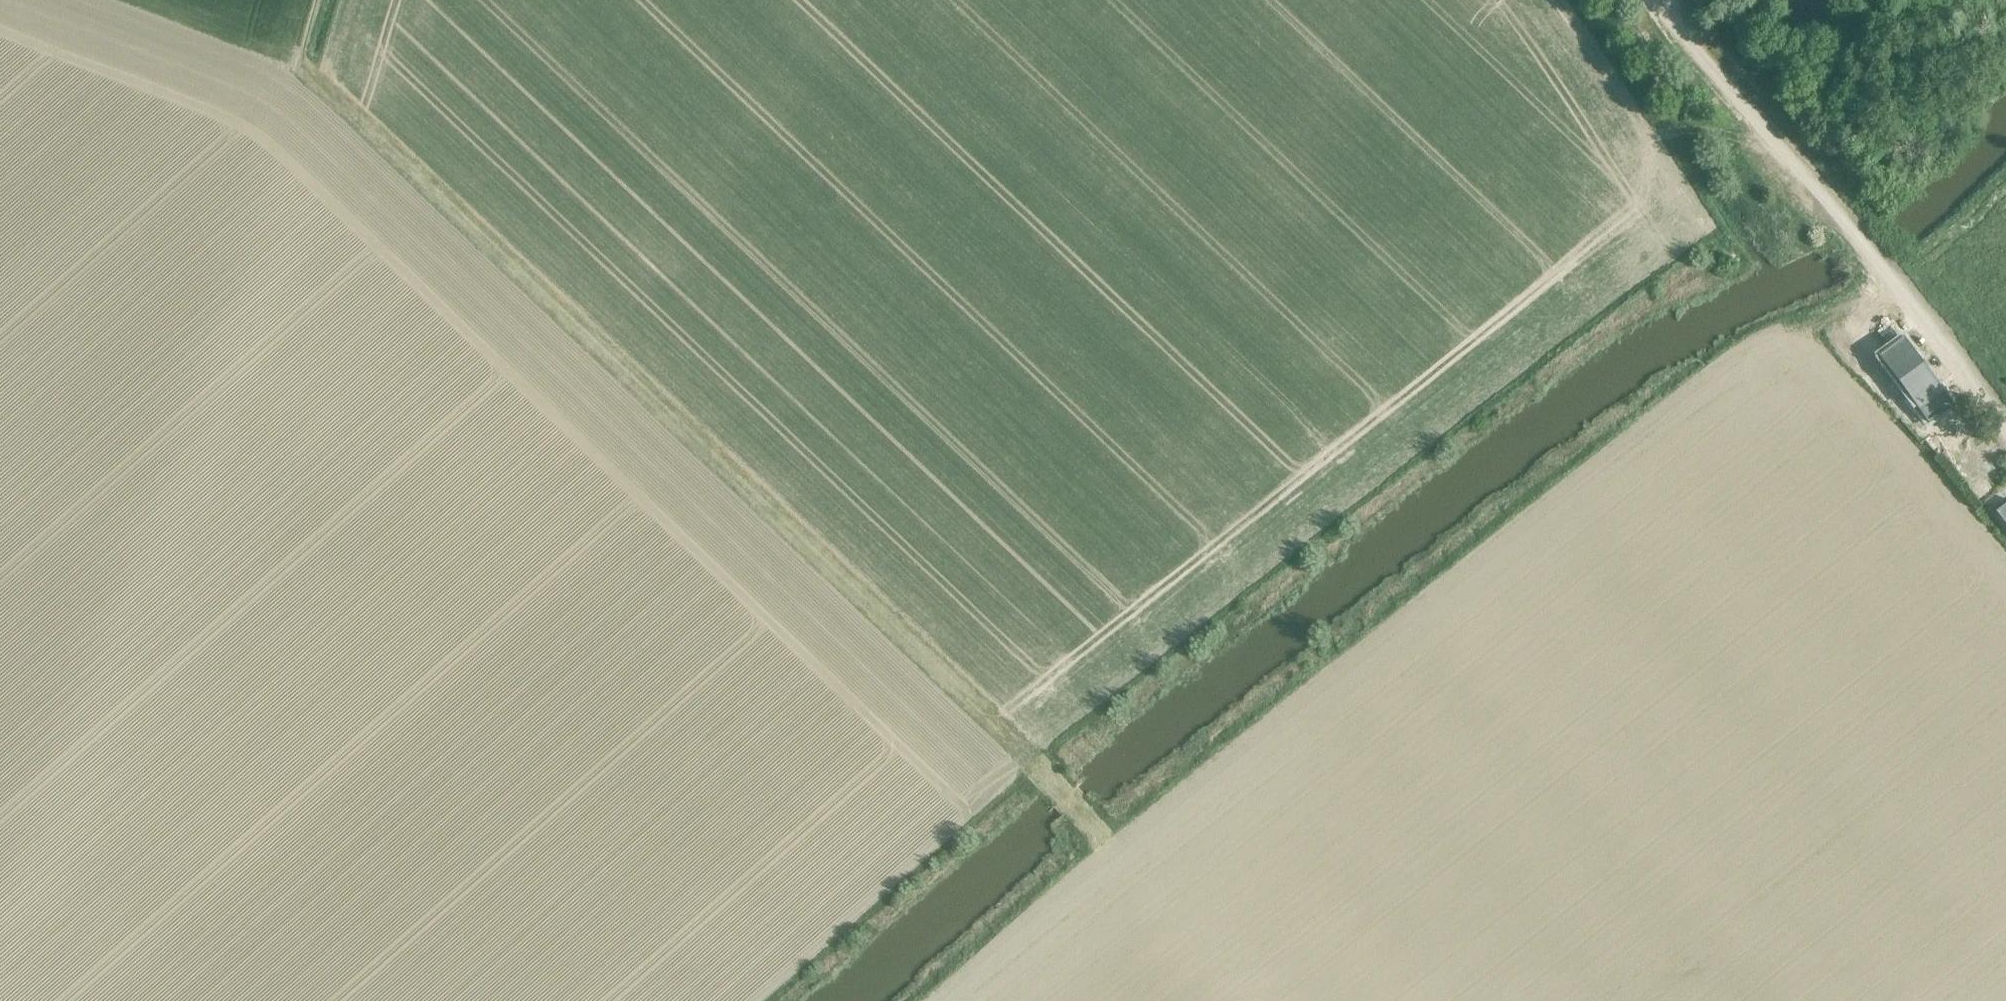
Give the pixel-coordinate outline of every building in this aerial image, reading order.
[(1908,365),(1886,383),(1913,415),(1912,415),(1924,430),(1936,420),(1953,441),(1964,432),(1946,412),(1948,411),(1935,396),(1908,365)]
